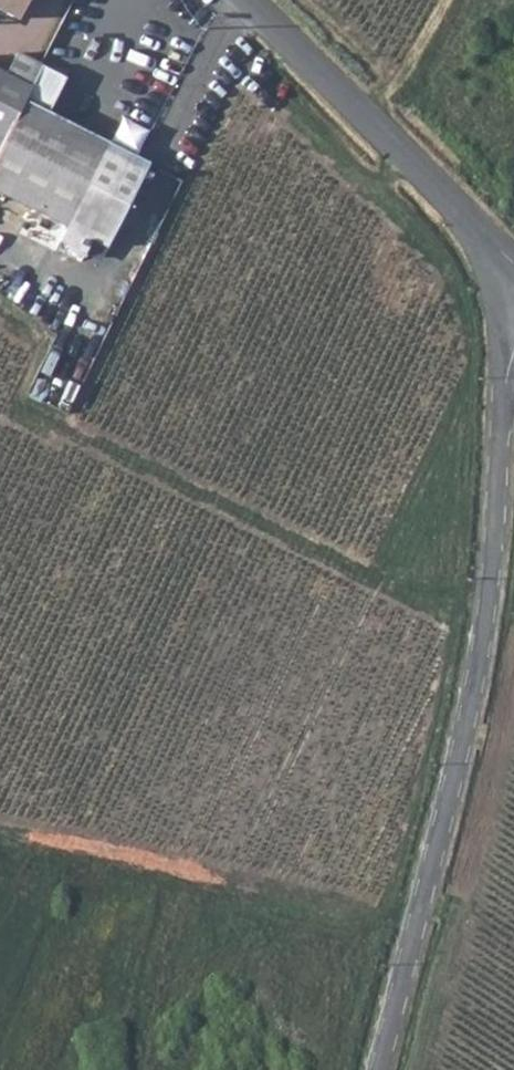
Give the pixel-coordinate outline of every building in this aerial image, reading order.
[(22,21),(32,0),(0,0),(0,9),(22,21)] [(66,229),(90,241),(105,249),(148,165),(48,114),(65,80),(15,54),(3,77),(0,75),(0,195),(66,229)] [(90,241),(66,229),(58,243),(83,256),(90,241)]
